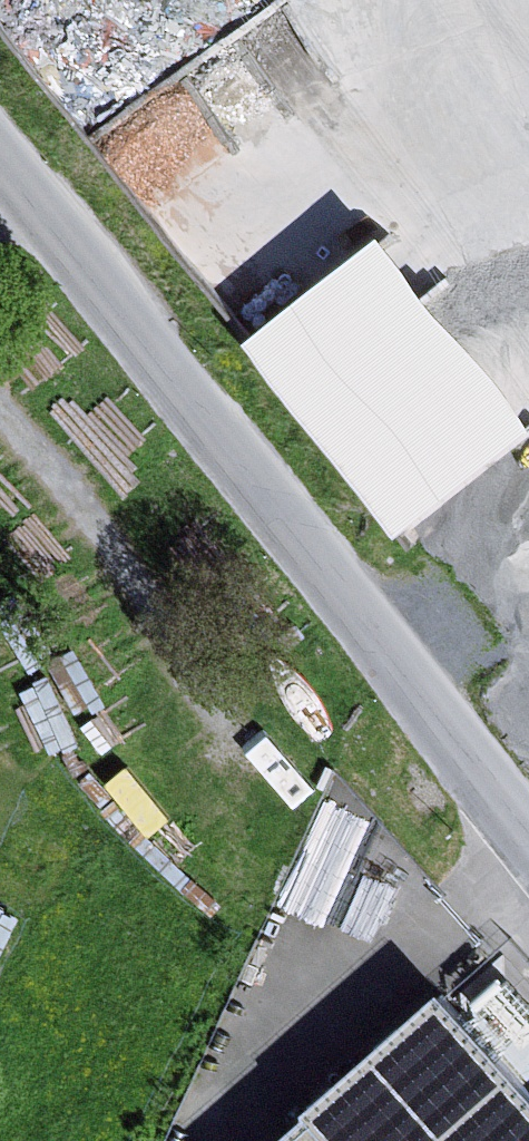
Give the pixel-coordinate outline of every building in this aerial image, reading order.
[(248,341),(402,532),(528,430),(528,415),(382,233),(248,341)] [(308,1106),(338,1140),(528,1140),(528,1086),(442,988),(308,1106)] [(308,1106),(269,1140),(338,1140),(308,1106)]
